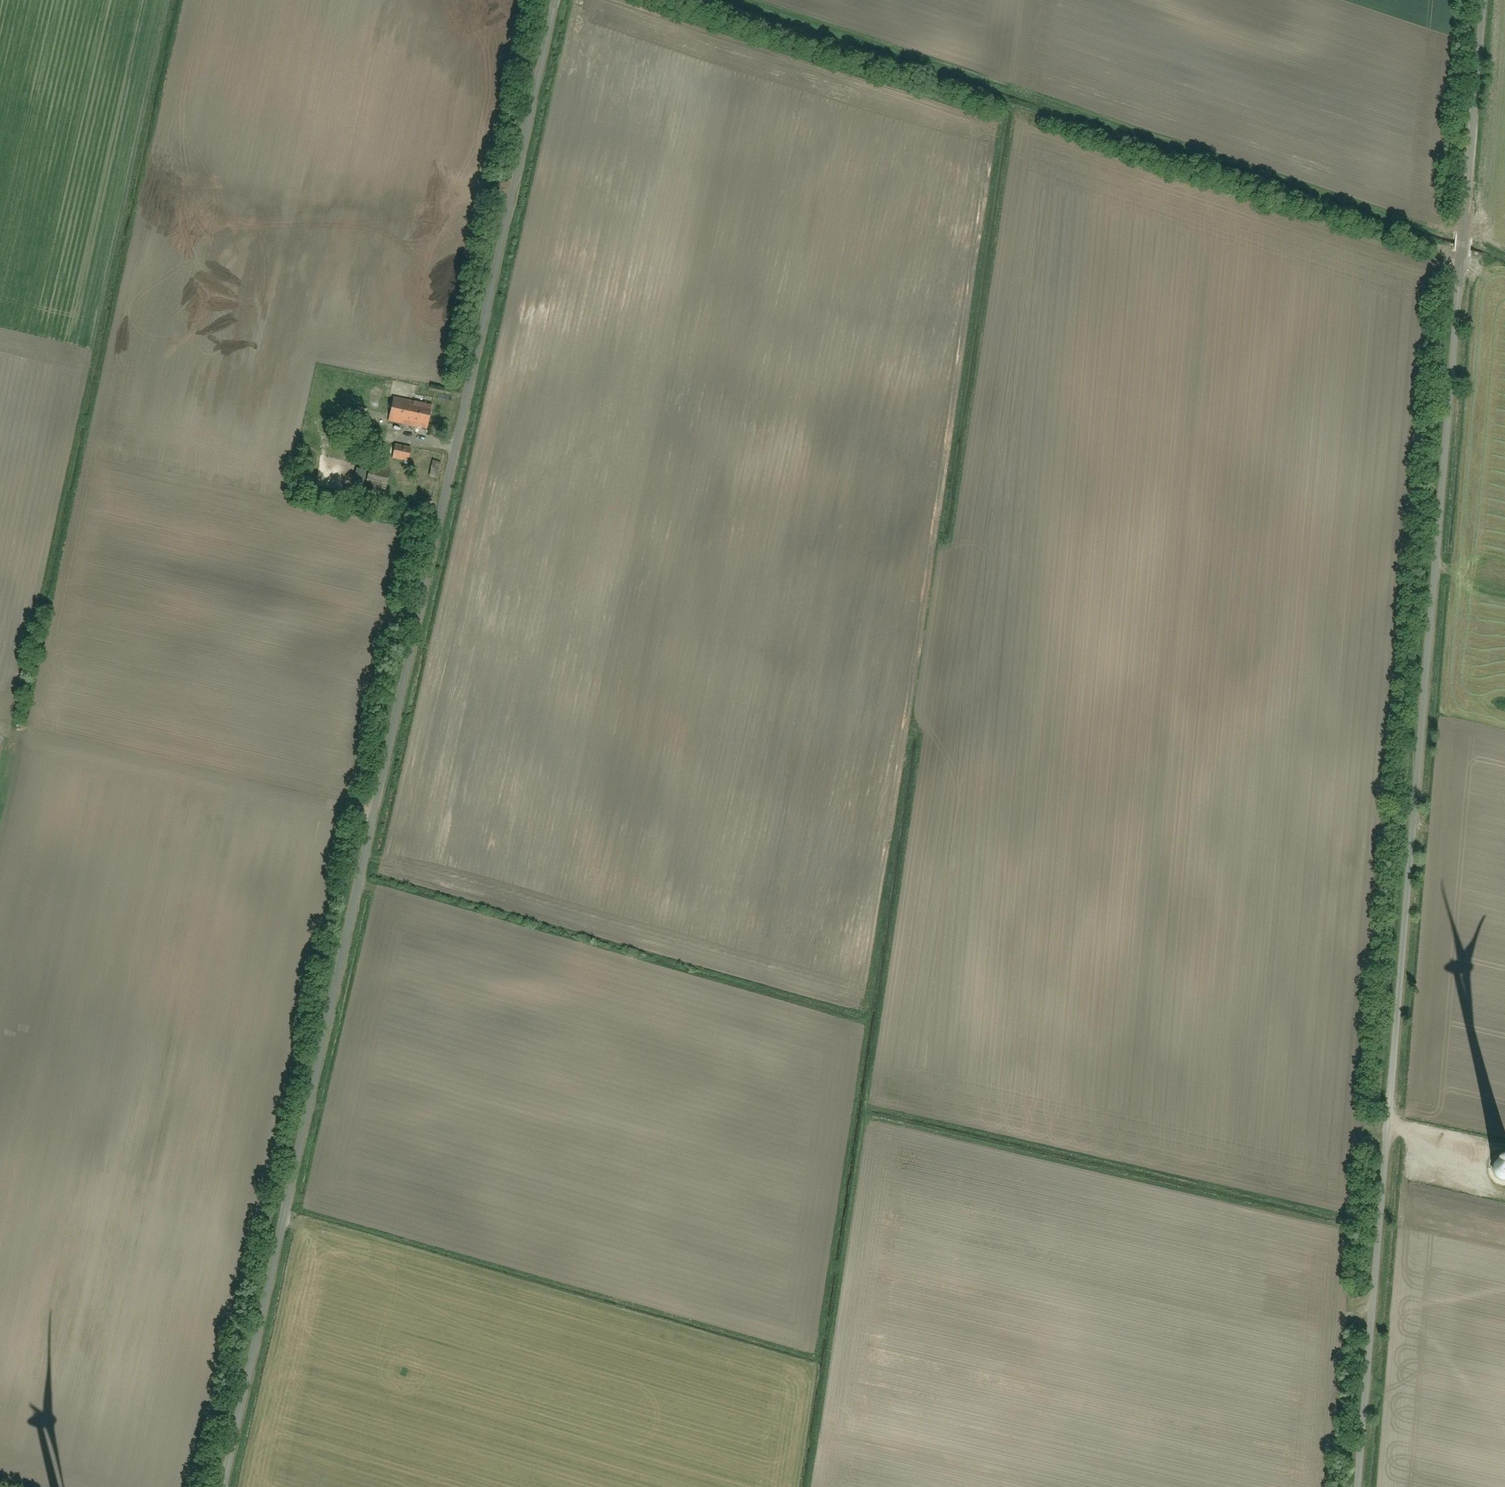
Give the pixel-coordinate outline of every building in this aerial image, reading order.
[(394,397),(390,420),(427,427),(432,404),(394,397)] [(407,458),(410,445),(398,443),(395,455),(407,458)] [(341,480),(345,462),(329,458),(325,477),(341,480)] [(441,460),(430,458),(427,472),(438,475),(441,460)] [(392,468),(373,464),(369,487),(388,491),(392,468)]
